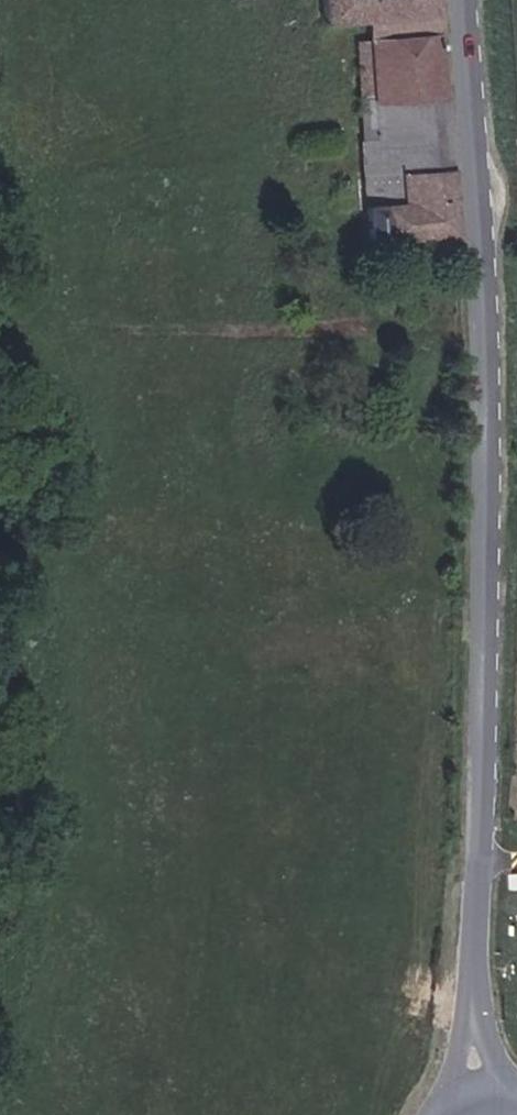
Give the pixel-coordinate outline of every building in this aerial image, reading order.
[(382,10),(380,0),(312,0),(313,15),(382,10)] [(452,5),(452,0),(380,0),(382,10),(452,5)] [(376,232),(460,228),(446,36),(378,39),(383,133),(370,134),(376,232)]
